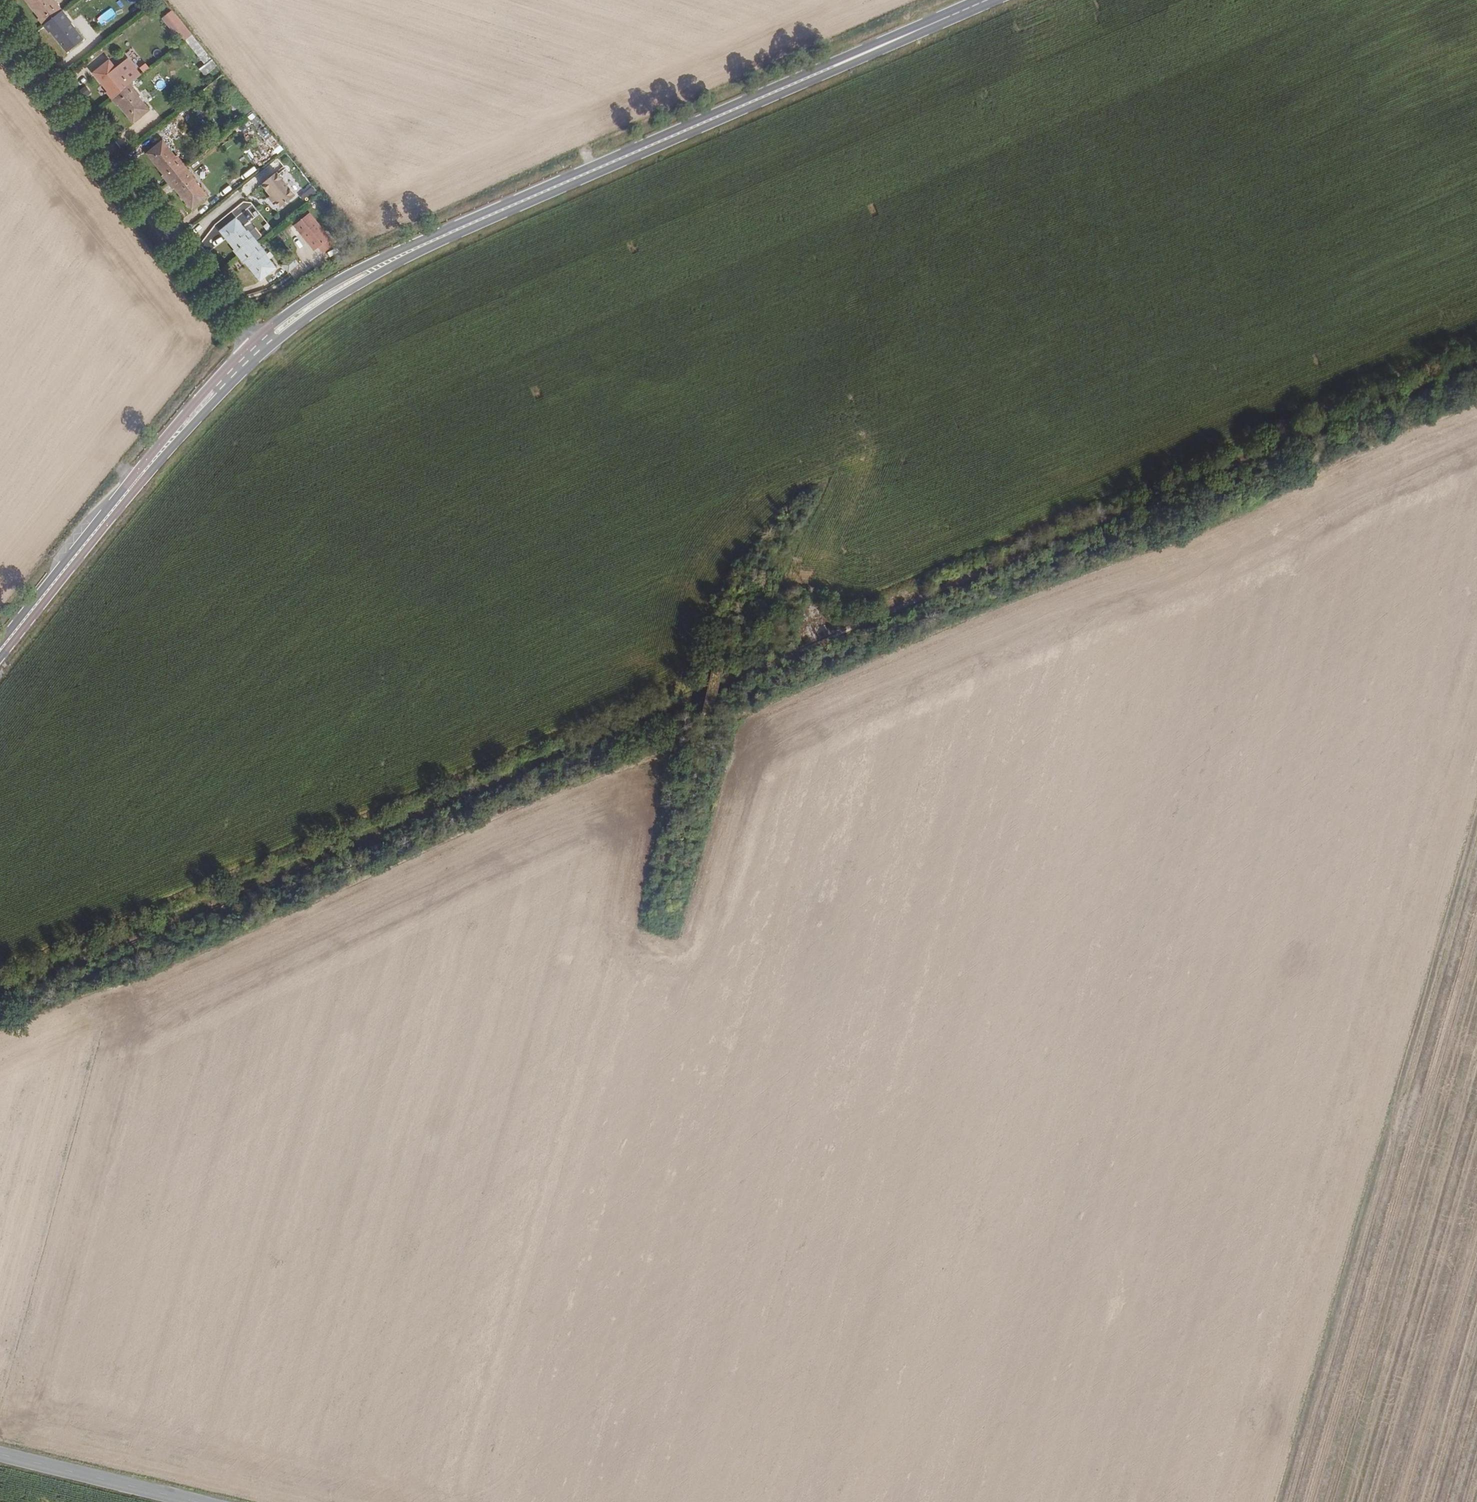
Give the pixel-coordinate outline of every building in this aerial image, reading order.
[(50,0),(23,0),(65,52),(81,40),(50,0)] [(209,56),(174,12),(168,17),(203,61),(209,56)] [(92,73),(132,122),(148,109),(108,60),(92,73)] [(272,134),(236,90),(230,95),(266,138),(272,134)] [(207,194),(164,139),(148,152),(191,207),(207,194)] [(280,206),(296,194),(278,169),(262,181),(280,206)] [(295,175),(330,219),(336,214),(301,170),(295,175)] [(276,269),(233,214),(217,227),(260,282),(276,269)] [(292,225),(312,251),(328,240),(308,214),(292,225)]
